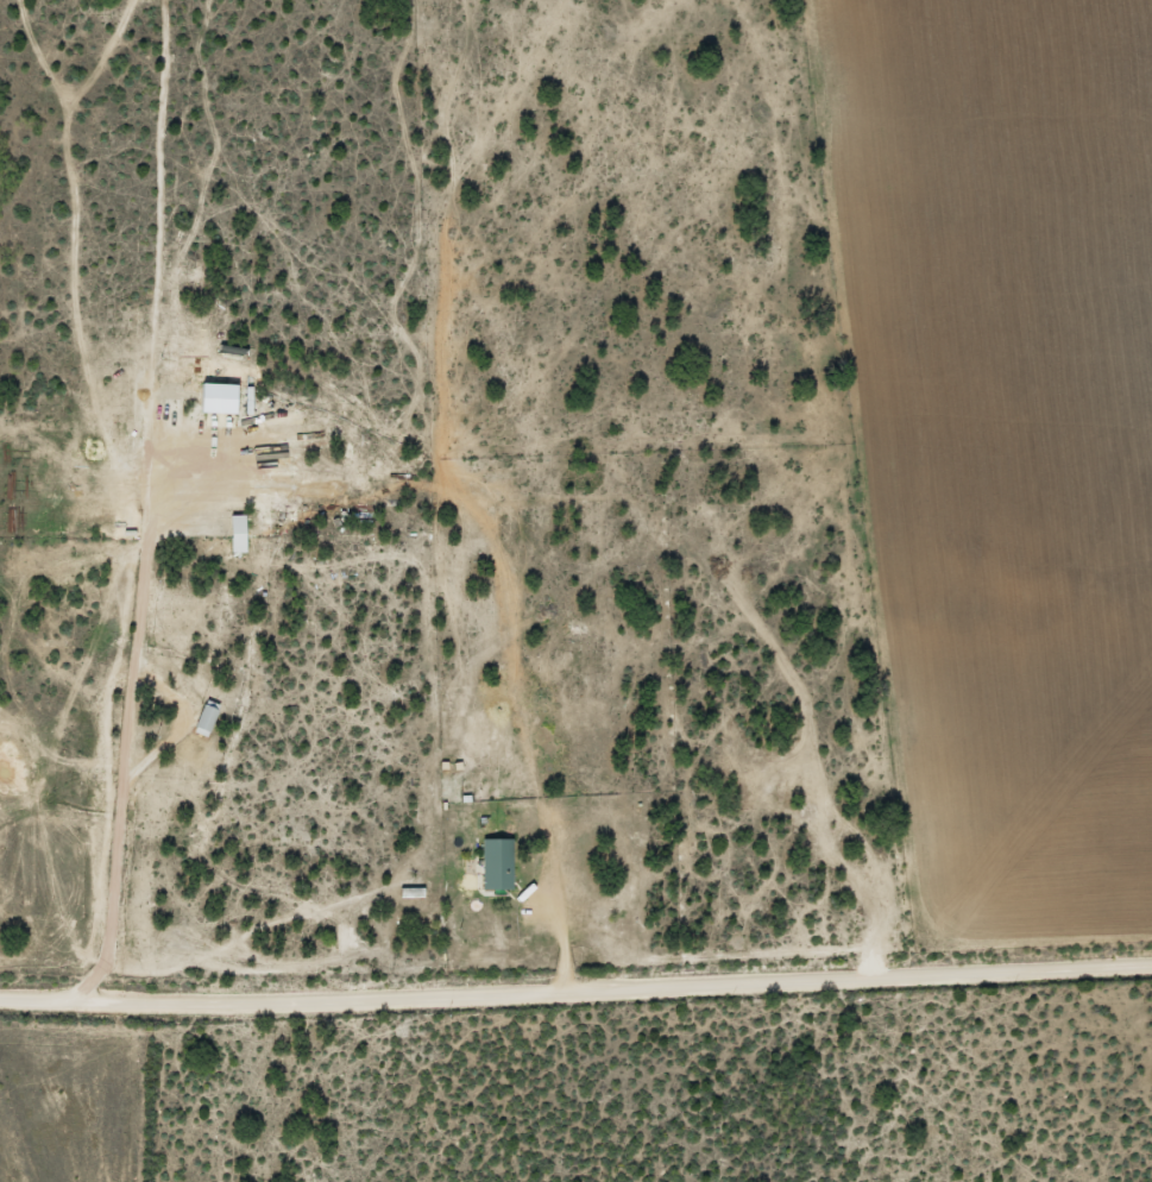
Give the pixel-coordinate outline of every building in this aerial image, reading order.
[(515,890),(515,839),(486,839),(486,890),(515,890)]
